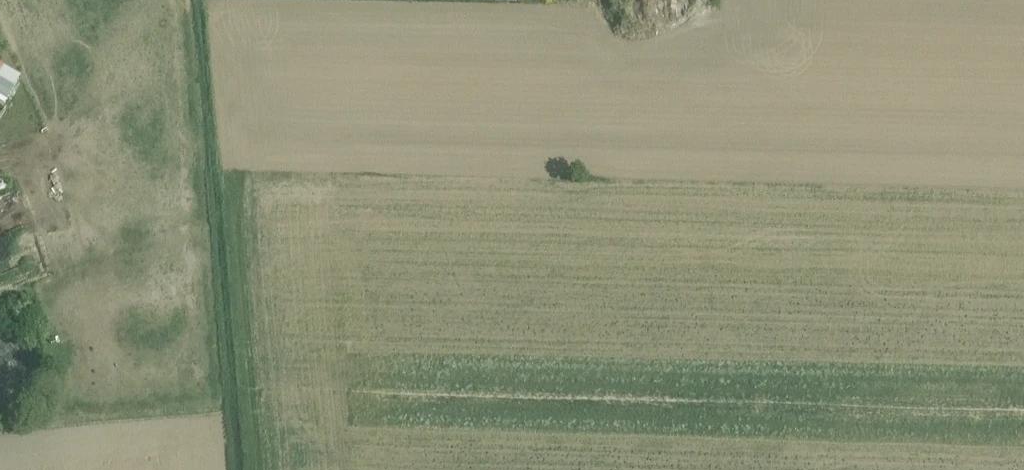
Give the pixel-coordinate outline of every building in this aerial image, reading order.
[(3,106),(19,78),(0,67),(0,105),(3,106)]
